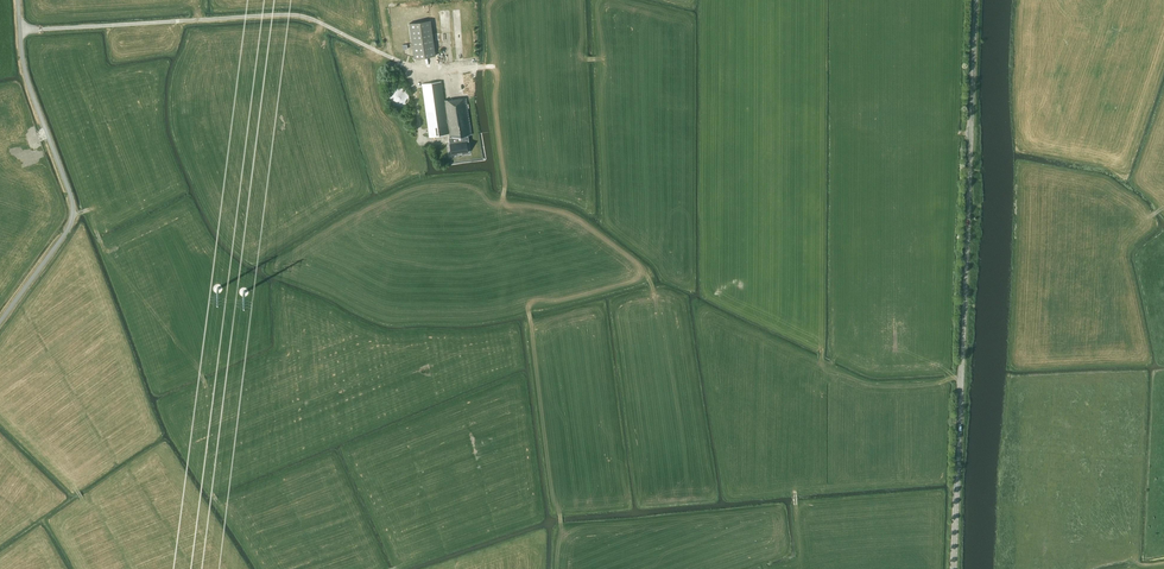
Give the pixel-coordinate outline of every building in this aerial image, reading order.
[(436,55),(431,20),(409,23),(414,58),(436,55)] [(463,92),(464,94),(464,98),(445,101),(447,119),(446,119),(441,81),(422,84),(429,137),(448,134),(447,123),(448,123),(450,137),(451,141),(457,140),(457,144),(457,148),(463,148),(464,152),(473,151),(471,139),(470,139),(470,135),(471,135),(466,98),(470,97),(470,91),(463,92)] [(407,99),(411,97),(408,92),(405,94),(401,88),(396,91),(397,94),(394,96),(401,107),(409,102),(407,99)]
